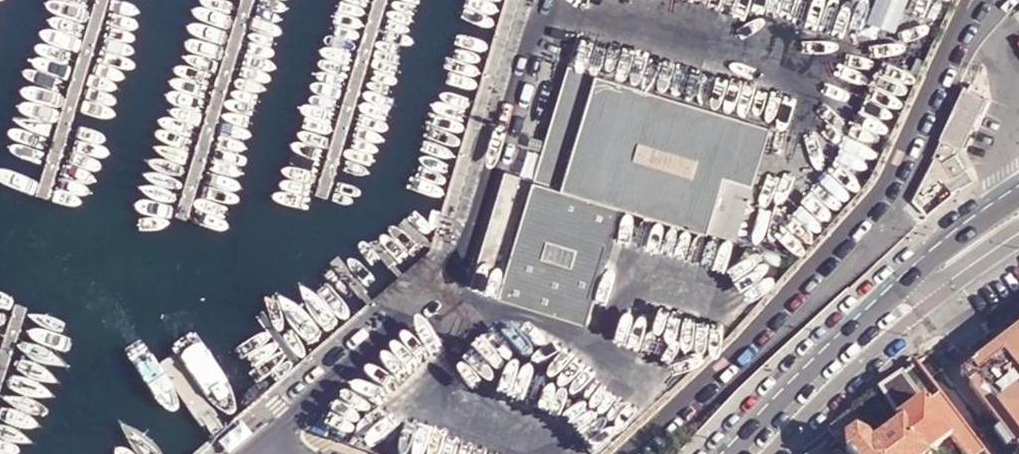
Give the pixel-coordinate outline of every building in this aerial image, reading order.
[(535,180),(623,207),(709,233),(726,177),(755,185),(772,126),(598,73),(570,65),(548,139),(533,135),(529,145),(545,149),(535,180)] [(942,136),(959,144),(962,144),(984,94),(963,85),(940,135),(942,136)] [(955,148),(959,144),(942,136),(934,151),(937,167),(943,164),(940,161),(955,148)] [(965,167),(955,148),(940,161),(943,164),(953,173),(965,167)] [(470,291),(498,299),(535,180),(511,172),(492,232),(470,291)] [(585,325),(623,207),(535,180),(498,299),(585,325)] [(941,366),(950,377),(1009,453),(1018,453),(1018,304),(941,366)] [(905,424),(927,453),(934,453),(953,439),(935,416),(928,407),(908,380),(885,398),(905,424)] [(942,396),(928,407),(935,416),(950,405),(942,396)] [(849,453),(927,453),(905,424),(874,447),(870,441),(858,435),(847,444),(848,453),(849,453)]
